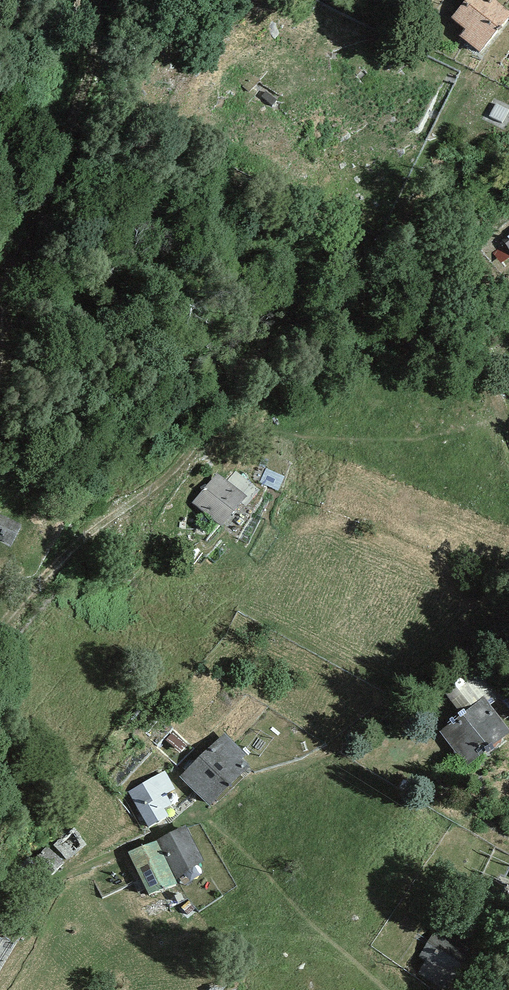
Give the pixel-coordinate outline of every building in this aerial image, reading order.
[(479,55),(508,21),(508,15),(492,0),(469,0),(450,21),(465,33),(460,39),(479,55)] [(193,505),(222,530),(247,501),(218,476),(193,505)] [(12,547),(22,527),(0,516),(0,541),(12,547)] [(483,673),(456,699),(484,727),(508,701),(508,699),(483,673)] [(508,766),(508,715),(466,741),(488,779),(508,766)] [(179,778),(209,810),(250,772),(241,763),(246,758),(225,736),(179,778)] [(164,772),(127,792),(148,831),(169,819),(164,810),(172,806),(167,796),(175,791),(164,772)] [(185,827),(157,843),(178,880),(206,864),(185,827)] [(53,847),(66,864),(88,846),(75,829),(53,847)] [(129,855),(148,899),(174,888),(155,844),(129,855)] [(63,866),(46,848),(30,863),(47,881),(63,866)] [(447,989),(452,989),(475,949),(435,926),(417,957),(428,963),(421,975),(447,989)]
